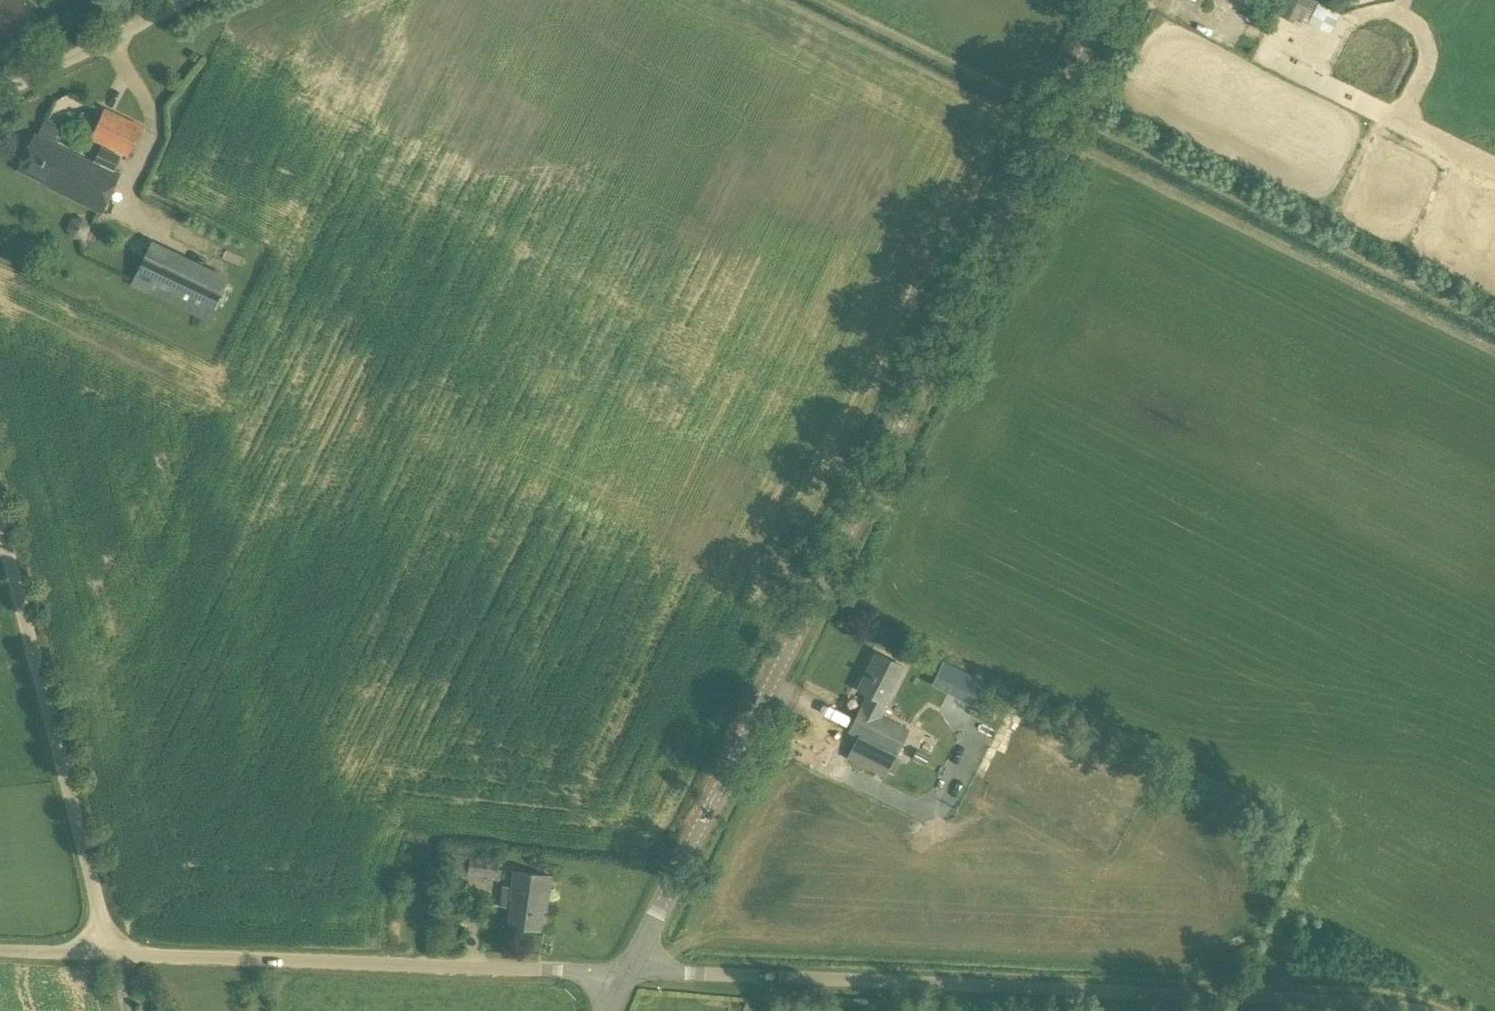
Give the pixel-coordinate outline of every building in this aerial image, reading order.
[(26,30),(22,0),(9,0),(0,1),(0,34),(26,30)] [(1312,0),(1281,0),(1275,12),(1299,25),(1308,8),(1312,0)] [(127,154),(141,127),(104,109),(91,136),(127,154)] [(100,146),(93,161),(34,134),(18,168),(51,184),(50,186),(100,210),(118,172),(113,170),(120,155),(100,146)] [(72,218),(66,229),(73,239),(85,238),(90,227),(84,217),(72,218)] [(206,319),(226,278),(149,242),(130,283),(206,319)] [(895,752),(907,728),(879,714),(903,665),(876,651),(858,688),(868,693),(850,729),(895,752)] [(943,660),(931,684),(973,705),(985,681),(943,660)] [(935,745),(922,739),(912,759),(925,766),(930,755),(935,745)] [(495,879),(498,859),(452,852),(449,873),(495,879)] [(545,909),(549,875),(514,870),(511,897),(508,923),(540,927),(543,909),(545,909)]
